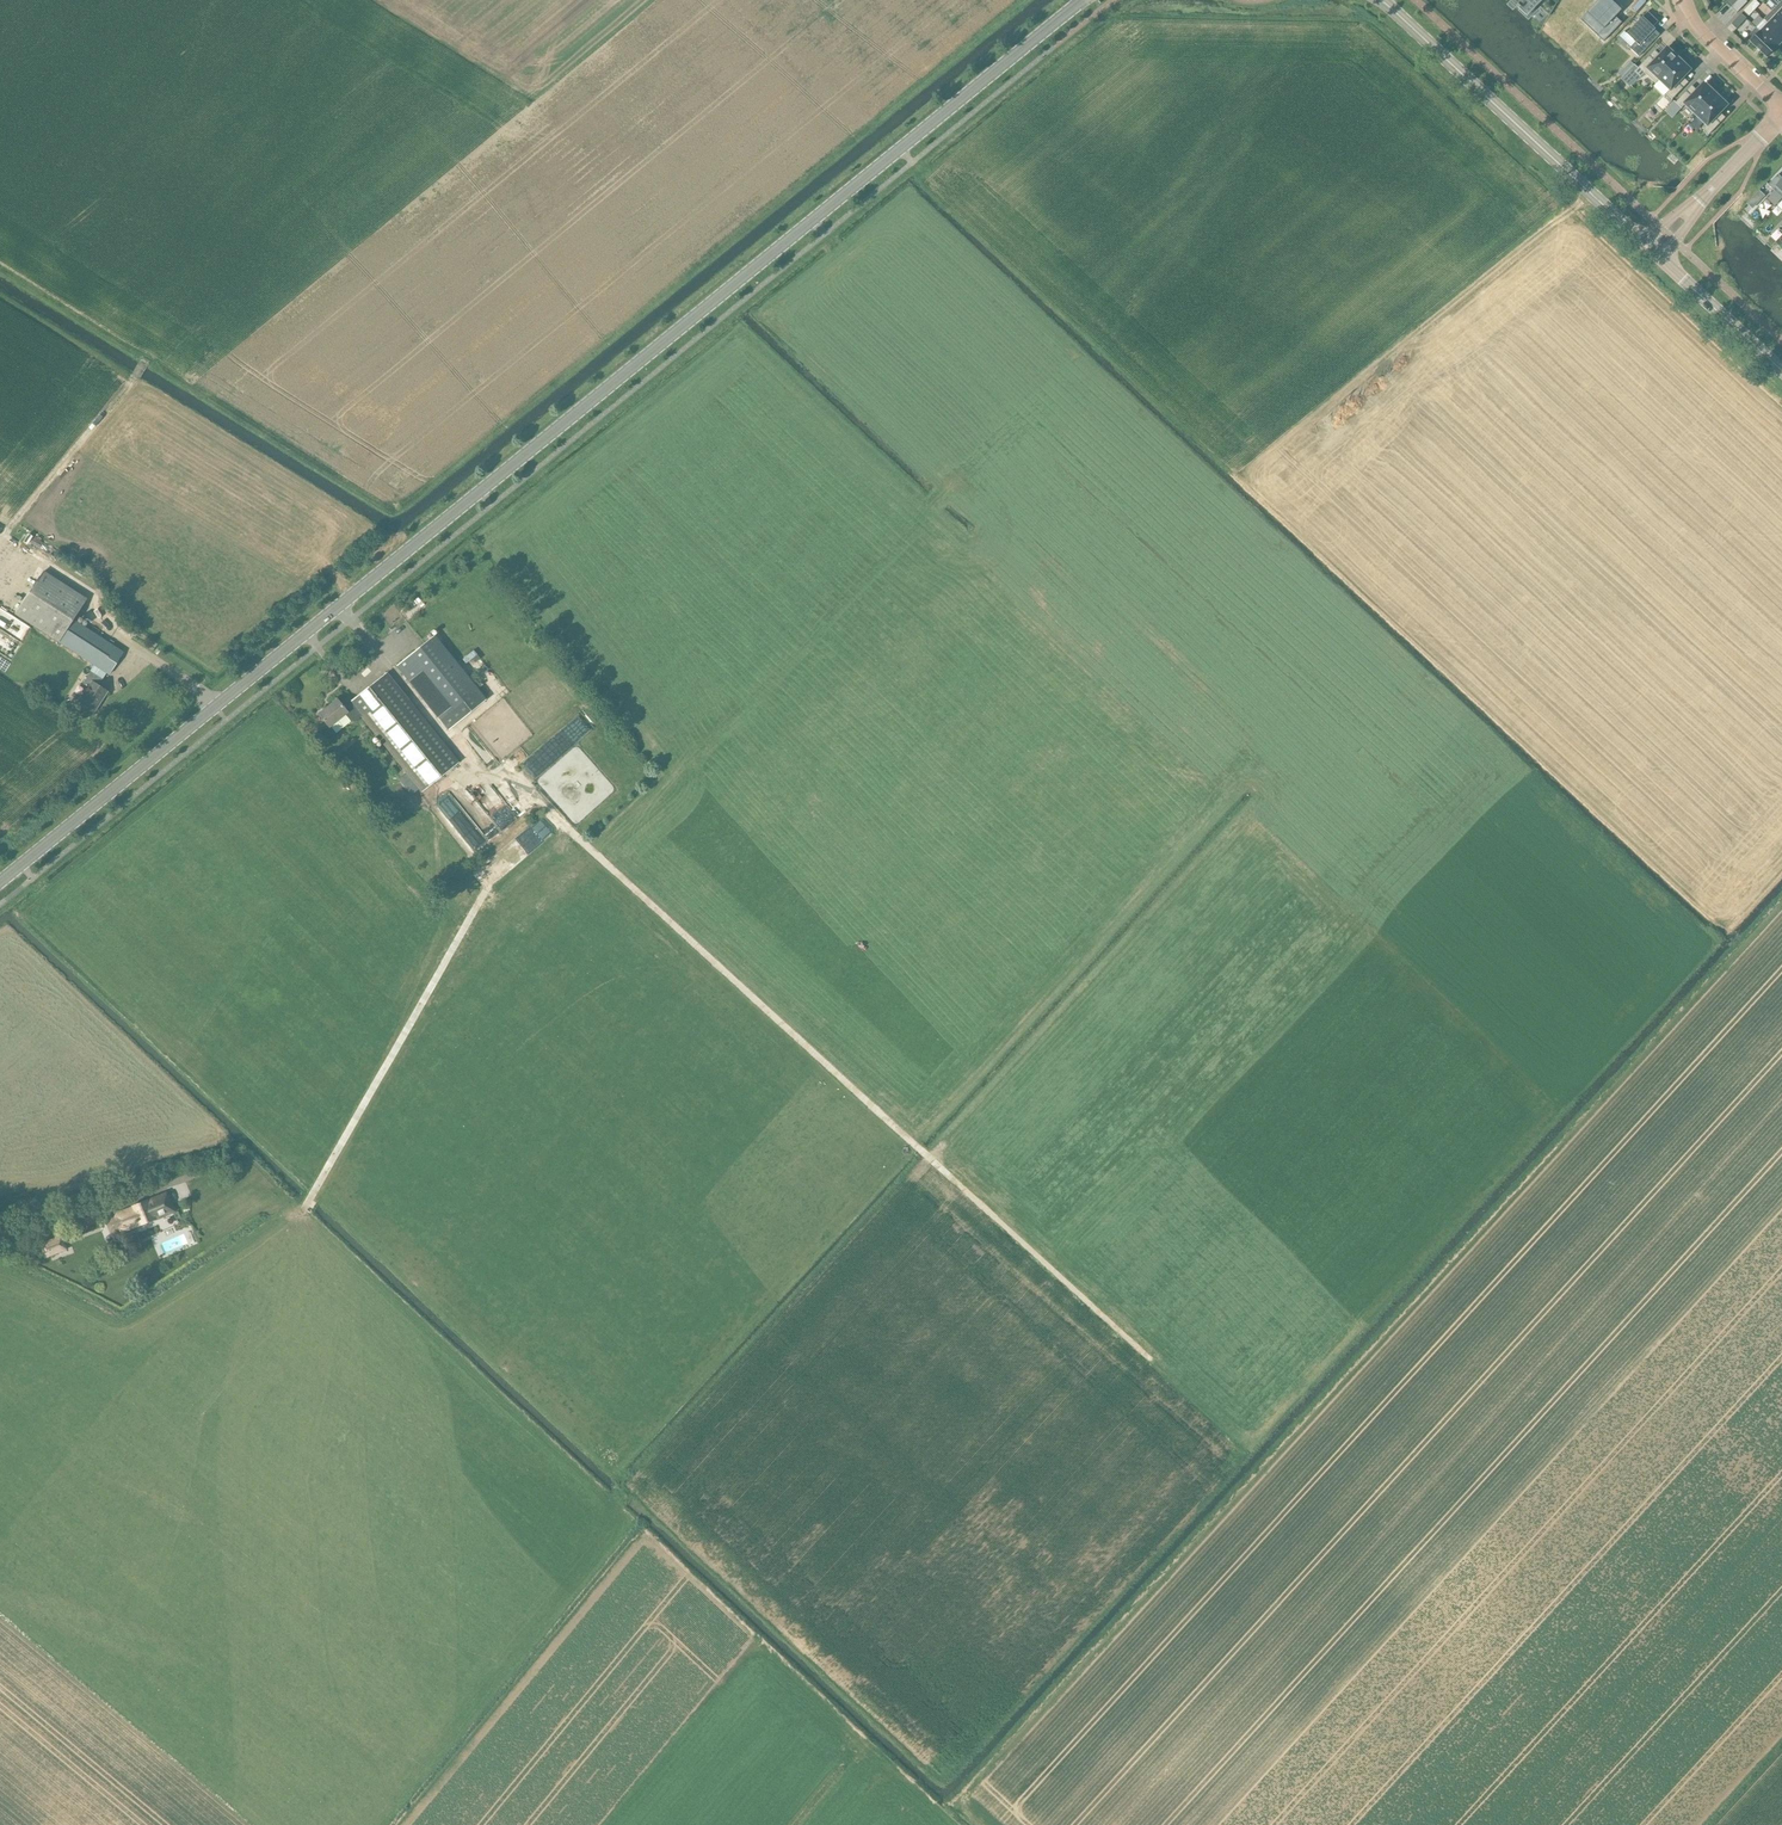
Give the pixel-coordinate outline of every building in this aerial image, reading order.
[(1528,16),(1543,0),(1511,0),(1528,16)] [(1609,0),(1599,0),(1585,15),(1603,31),(1600,34),(1598,37),(1603,42),(1621,23),(1615,18),(1621,11),(1609,0)] [(1737,13),(1747,2),(1744,0),(1740,0),(1732,8),(1737,13)] [(1755,10),(1760,5),(1755,0),(1749,5),(1755,10)] [(1772,11),(1776,16),(1781,21),(1781,1),(1772,11)] [(1755,10),(1749,5),(1744,11),(1749,16),(1755,10)] [(1647,11),(1625,35),(1633,42),(1628,47),(1637,56),(1659,33),(1655,30),(1656,29),(1653,26),(1658,21),(1647,11)] [(1747,19),(1742,14),(1732,24),(1737,29),(1747,19)] [(1776,16),(1769,24),(1781,36),(1781,21),(1776,16)] [(1769,24),(1761,32),(1777,47),(1781,42),(1781,36),(1769,24)] [(1777,47),(1761,32),(1757,27),(1747,38),(1768,57),(1777,47)] [(1670,51),(1668,48),(1655,61),(1650,56),(1635,71),(1641,77),(1645,73),(1656,83),(1681,57),(1672,48),(1670,51)] [(1678,83),(1690,70),(1688,67),(1690,65),(1681,57),(1656,83),(1656,84),(1660,80),(1671,89),(1667,94),(1673,99),(1683,88),(1678,83)] [(1707,86),(1705,83),(1692,96),(1687,91),(1676,102),(1682,108),(1686,104),(1697,114),(1718,92),(1709,83),(1707,86)] [(1710,135),(1720,123),(1715,118),(1727,105),(1725,103),(1727,100),(1718,92),(1697,114),(1707,124),(1703,129),(1710,135)] [(1768,185),(1781,198),(1781,177),(1778,174),(1768,185)] [(1752,198),(1749,202),(1752,206),(1759,199),(1755,195),(1752,198)] [(4,606),(16,615),(95,665),(84,683),(89,686),(78,703),(85,707),(85,708),(87,709),(93,713),(107,691),(99,686),(107,673),(109,675),(124,652),(73,619),(86,599),(44,571),(32,589),(8,572),(0,585),(0,610),(3,606),(4,606)] [(121,620),(118,626),(130,633),(130,634),(136,637),(139,631),(121,620)] [(434,636),(397,666),(405,675),(442,721),(449,730),(486,700),(479,692),(477,689),(468,679),(445,649),(442,645),(434,636)] [(354,723),(364,715),(422,788),(457,760),(387,674),(354,701),(345,708),(337,699),(319,714),(329,727),(346,713),(354,723)] [(167,1194),(152,1200),(159,1218),(161,1217),(174,1212),(170,1200),(168,1196),(167,1194)] [(148,1199),(142,1202),(133,1206),(133,1207),(114,1214),(122,1233),(150,1222),(156,1219),(148,1199)] [(153,1236),(159,1257),(199,1244),(192,1223),(153,1236)] [(62,1235),(55,1238),(39,1244),(45,1259),(67,1250),(62,1235)] [(132,1289),(127,1293),(130,1298),(135,1294),(132,1289)] [(111,1291),(108,1296),(115,1299),(117,1295),(111,1291)]
